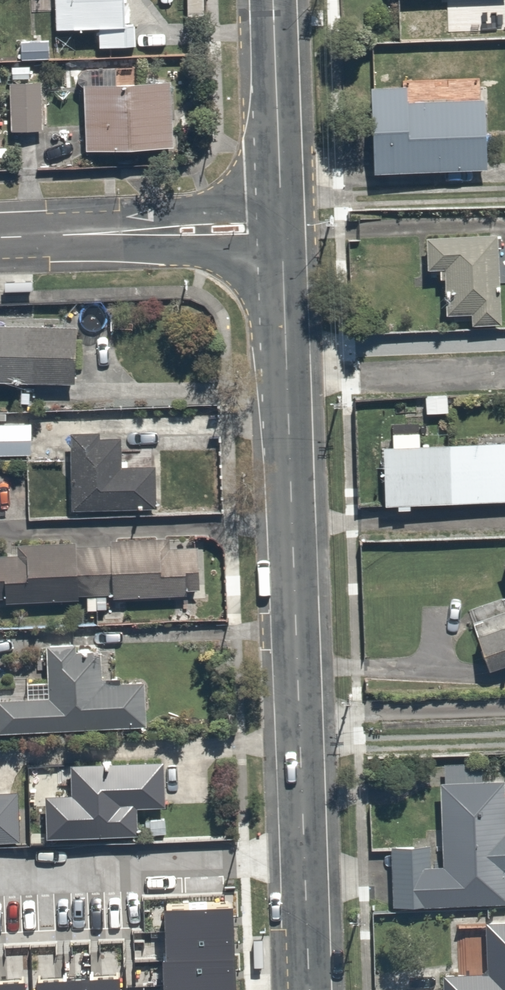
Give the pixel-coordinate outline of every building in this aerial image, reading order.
[(62,31),(98,30),(99,53),(137,52),(136,0),(61,0),(62,31)] [(398,76),(353,78),(356,168),(489,163),(486,96),(399,99),(398,76)] [(48,83),(7,84),(8,136),(49,135),(48,83)] [(185,87),(89,84),(86,158),(182,161),(185,87)] [(492,228),(422,232),(426,324),(497,320),(492,228)] [(0,328),(0,376),(62,379),(64,331),(0,328)] [(21,451),(22,423),(0,422),(0,450),(21,451)] [(116,430),(63,434),(68,511),(153,506),(151,465),(118,467),(116,430)] [(377,439),(377,498),(504,498),(504,438),(377,439)] [(0,540),(0,594),(191,590),(189,536),(0,540)] [(496,561),(504,583),(504,558),(496,561)] [(466,634),(477,661),(504,650),(504,618),(466,634)] [(147,716),(147,677),(89,677),(89,645),(43,645),(43,676),(0,676),(0,716),(147,716)] [(156,757),(66,761),(67,786),(32,787),(34,833),(135,829),(133,799),(158,798),(156,757)] [(437,762),(433,836),(385,833),(383,896),(501,902),(503,866),(504,866),(504,819),(495,819),(497,765),(437,762)] [(9,836),(8,789),(0,789),(0,837),(9,836)] [(125,859),(71,860),(72,889),(28,889),(29,921),(57,920),(57,941),(143,940),(142,901),(126,902),(125,859)] [(479,908),(478,969),(440,968),(440,989),(504,989),(504,909),(479,908)] [(35,957),(36,984),(77,984),(77,989),(150,989),(150,971),(136,971),(136,956),(35,957)]
